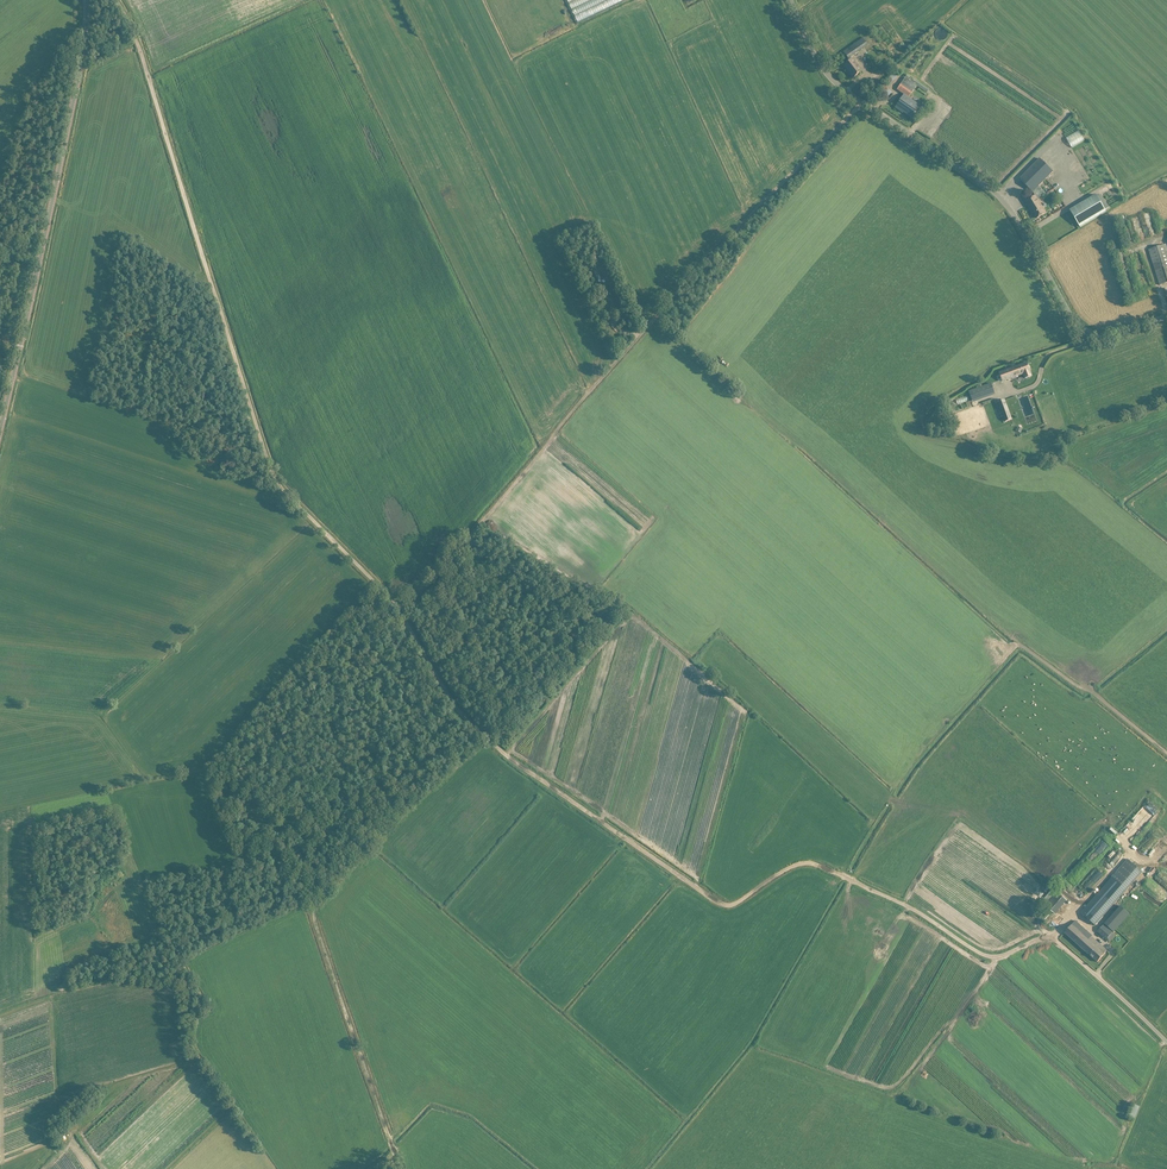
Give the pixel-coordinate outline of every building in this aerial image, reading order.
[(903,52),(906,49),(897,36),(893,38),(903,52)] [(848,59),(853,56),(868,45),(863,38),(848,49),(843,52),(848,59)] [(853,78),(858,75),(857,74),(862,71),(852,59),(843,66),(847,70),(853,78)] [(909,98),(912,93),(914,90),(917,86),(905,78),(902,82),(900,85),(897,89),(909,98)] [(889,90),(885,95),(889,99),(894,94),(889,90)] [(903,96),(895,107),(900,110),(912,117),(914,114),(915,114),(915,113),(918,109),(920,106),(910,99),(909,100),(903,96)] [(1073,148),(1085,142),(1080,132),(1068,137),(1073,148)] [(1037,218),(1042,215),(1046,213),(1038,199),(1042,197),(1045,193),(1039,186),(1053,172),(1040,158),(1024,174),(1019,179),(1033,192),(1035,196),(1026,202),(1031,210),(1032,209),(1037,218)] [(1094,196),(1086,200),(1070,210),(1078,224),(1080,228),(1106,212),(1097,196),(1096,195),(1094,196)] [(1166,244),(1149,249),(1160,285),(1166,283),(1166,248),(1166,244)] [(595,267),(592,269),(599,283),(602,282),(601,280),(605,279),(602,271),(598,273),(595,267)] [(624,299),(619,301),(623,309),(627,307),(624,299)] [(1002,382),(1023,374),(1025,378),(1031,376),(1029,371),(1030,371),(1027,363),(1013,368),(999,374),(1002,382)] [(994,385),(971,393),(974,402),(997,394),(994,385)] [(1005,399),(998,402),(1001,410),(999,410),(1001,417),(1003,416),(1005,422),(1012,419),(1005,399)] [(569,635),(578,643),(582,639),(573,630),(569,635)] [(1143,872),(1128,859),(1080,912),(1095,925),(1143,872)] [(1055,914),(1067,900),(1057,892),(1046,906),(1055,914)] [(1040,919),(1044,922),(1051,913),(1048,910),(1040,919)] [(1098,962),(1102,958),(1108,951),(1099,943),(1096,947),(1094,945),(1097,941),(1092,937),(1093,935),(1076,920),(1065,933),(1098,962)] [(1112,932),(1104,924),(1097,932),(1106,939),(1112,932)] [(1140,1106),(1133,1103),(1128,1116),(1135,1119),(1140,1106)]
